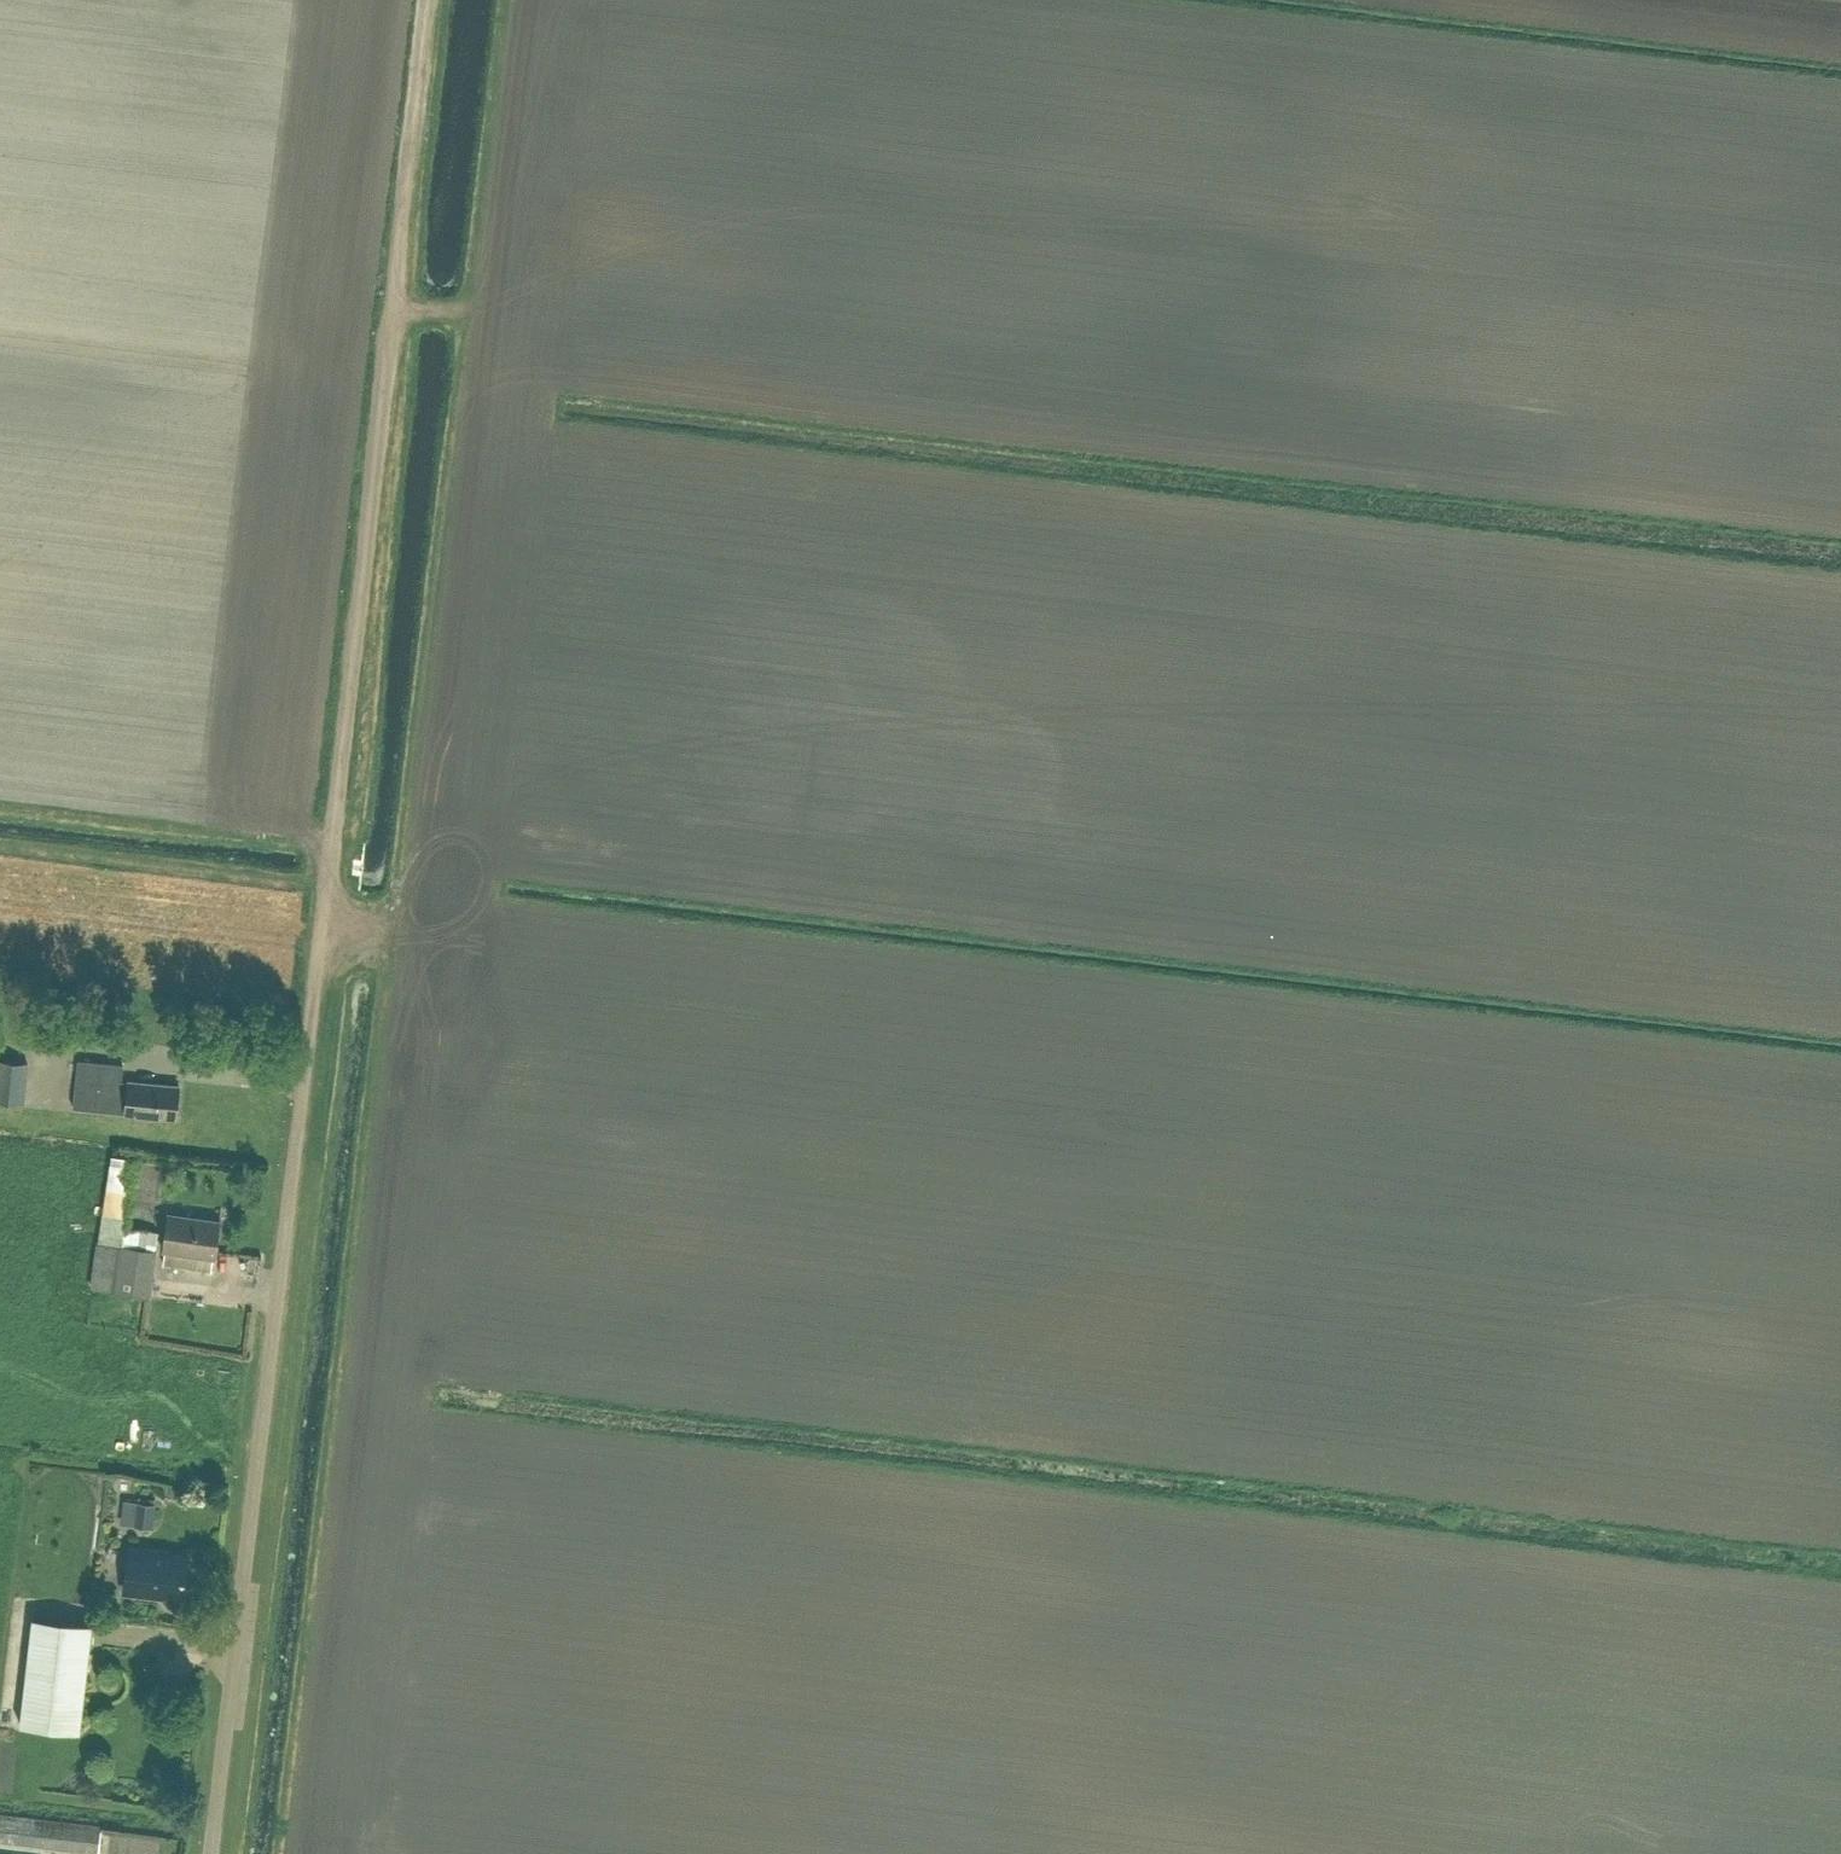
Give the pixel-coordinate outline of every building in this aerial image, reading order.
[(176,1117),(179,1085),(123,1079),(124,1064),(78,1059),(73,1106),(176,1117)] [(26,1077),(28,1063),(0,1060),(0,1099),(24,1102),(26,1077)] [(156,1249),(158,1230),(126,1226),(137,1158),(112,1154),(98,1242),(96,1241),(90,1286),(150,1295),(156,1249)] [(169,1213),(164,1248),(166,1248),(164,1262),(211,1269),(213,1255),(215,1255),(220,1220),(169,1213)] [(89,1489),(92,1463),(81,1462),(78,1487),(89,1489)] [(128,1513),(129,1489),(115,1488),(114,1512),(128,1513)] [(138,1501),(135,1525),(151,1527),(154,1503),(138,1501)] [(182,1594),(187,1555),(167,1553),(168,1550),(130,1546),(124,1590),(162,1594),(163,1592),(182,1594)] [(33,1618),(21,1726),(81,1733),(93,1625),(33,1618)] [(102,1823),(0,1811),(0,1840),(99,1853),(102,1823)]
